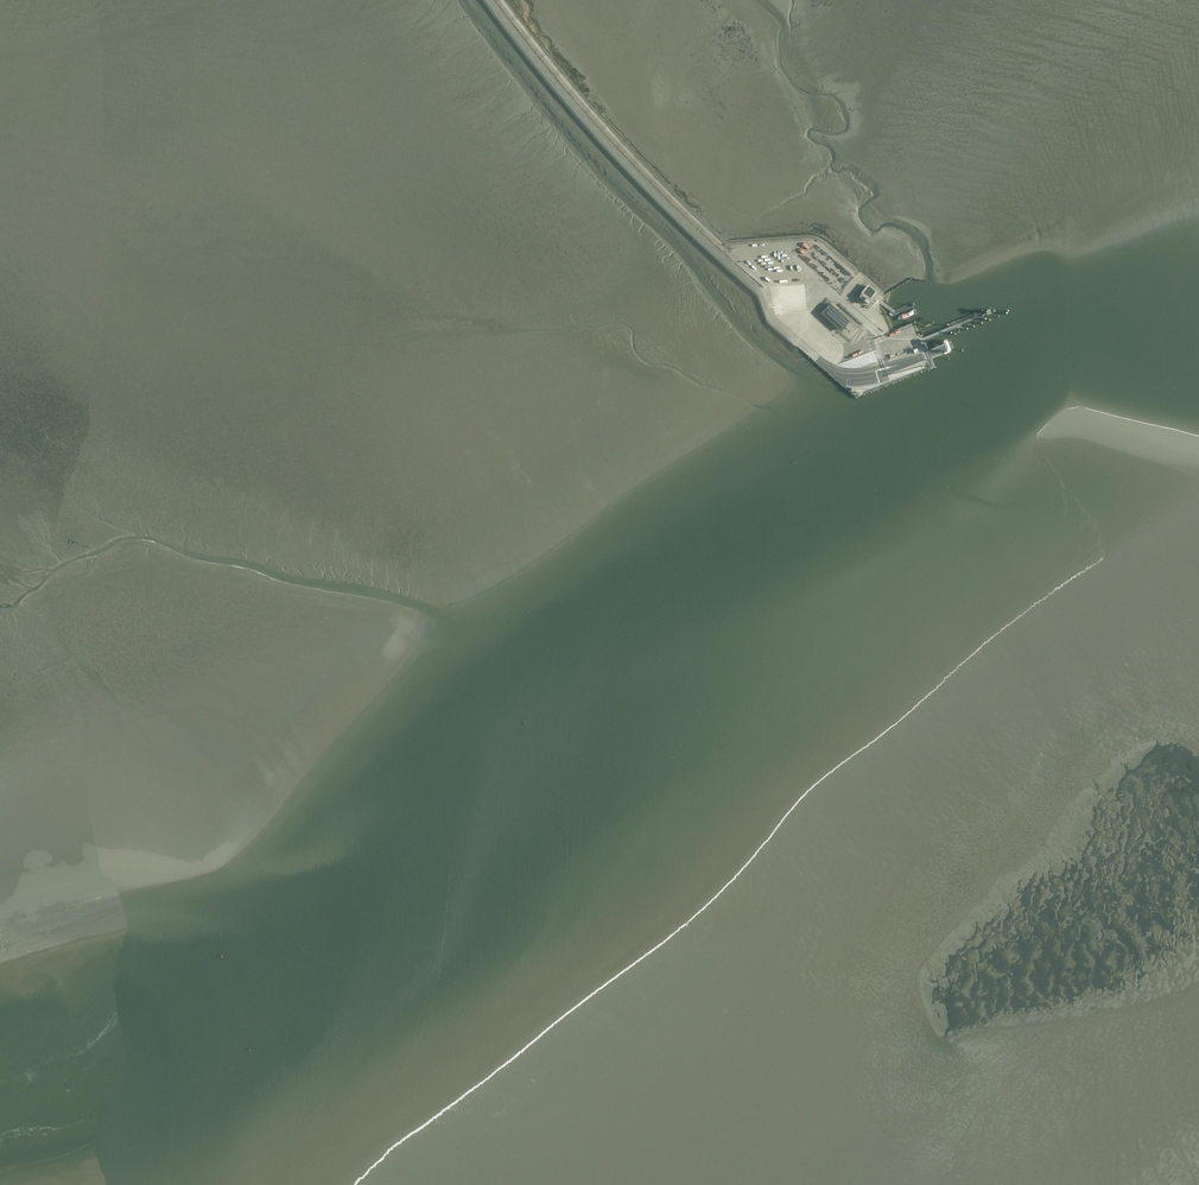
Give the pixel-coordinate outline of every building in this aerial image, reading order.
[(876,293),(867,287),(859,297),(868,304),(876,293)] [(846,325),(845,317),(837,310),(833,310),(828,306),(823,311),(828,315),(829,319),(837,326),(846,325)]
